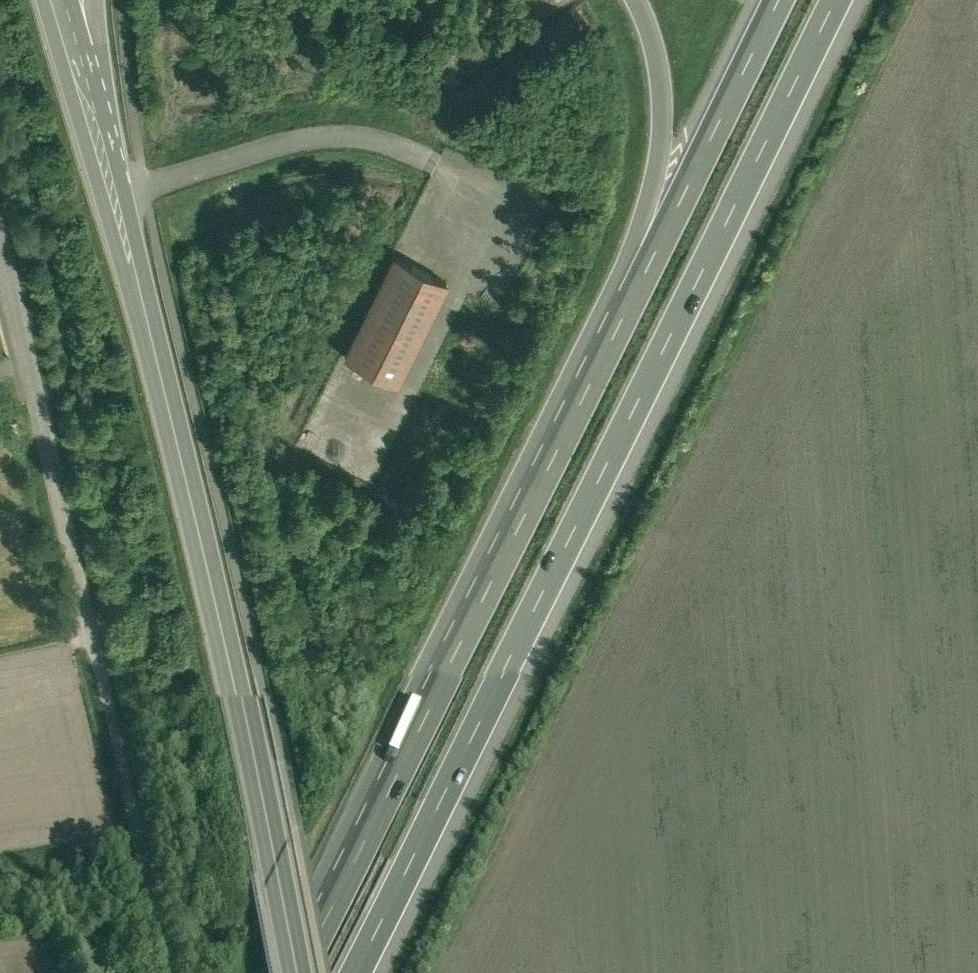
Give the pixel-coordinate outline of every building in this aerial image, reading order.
[(447,281),(395,255),(345,356),(397,382),(447,281)]
